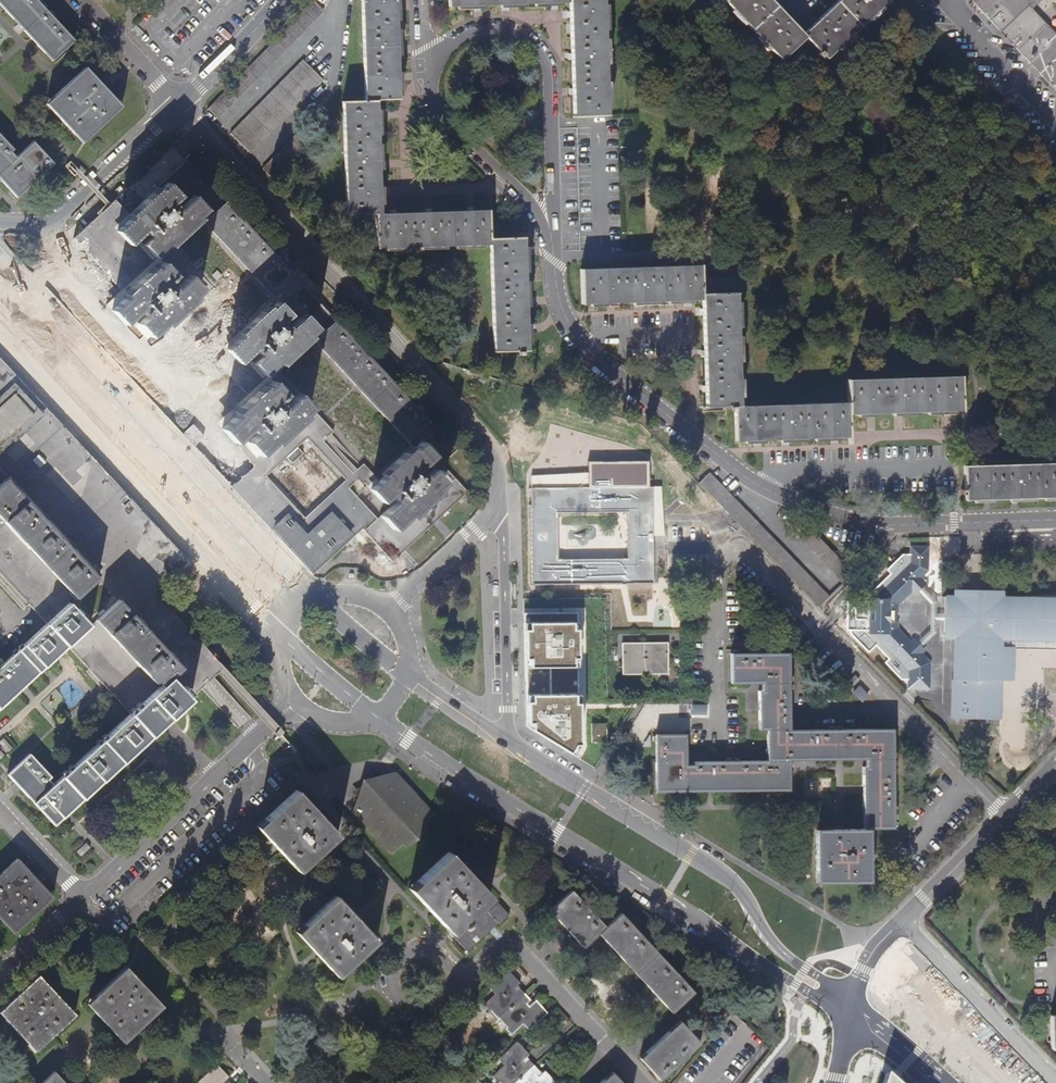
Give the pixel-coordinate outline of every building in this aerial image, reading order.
[(53,61),(75,41),(37,0),(0,0),(0,4),(53,61)] [(365,101),(343,102),(347,215),(376,215),(377,248),(490,245),(494,352),(528,351),(524,238),(490,239),(489,211),(381,214),(377,101),(400,100),(396,0),(362,0),(365,101)] [(449,7),(570,3),(574,117),(608,116),(603,0),(449,0),(449,7)] [(803,34),(771,0),(724,0),(781,60),(806,37),(827,59),(889,0),(839,0),(803,34)] [(1028,12),(1026,10),(1037,0),(974,0),(973,1),(1055,90),(1055,42),(1028,12)] [(1032,9),(1041,0),(1037,0),(1026,10),(1028,12),(1032,9)] [(219,119),(324,12),(314,2),(209,109),(219,119)] [(1032,9),(1028,12),(1055,42),(1055,34),(1032,9)] [(251,154),(323,81),(303,61),(231,134),(251,154)] [(122,107),(105,88),(86,68),(47,104),(83,144),(122,107)] [(263,168),(273,179),(312,139),(302,129),(263,168)] [(54,164),(34,142),(17,157),(12,152),(15,150),(0,134),(0,178),(18,198),(54,164)] [(98,206),(103,212),(107,208),(102,202),(98,206)] [(717,293),(716,277),(701,278),(701,266),(581,270),(582,304),(702,300),(706,407),(734,406),(735,441),(849,437),(848,415),(961,411),(960,376),(847,380),(848,402),(741,406),(736,292),(717,293)] [(735,277),(716,277),(717,293),(736,292),(735,277)] [(0,396),(0,406),(14,393),(34,414),(0,446),(0,445),(0,456),(44,415),(14,383),(0,396)] [(653,582),(652,487),(651,462),(591,462),(590,472),(532,475),(533,584),(590,583),(653,582)] [(964,466),(964,500),(1055,498),(1055,463),(964,466)] [(0,474),(0,483),(6,478),(98,577),(77,597),(82,602),(108,578),(103,572),(12,474),(6,468),(0,474)] [(725,510),(736,521),(741,526),(819,607),(830,596),(710,473),(699,483),(725,510)] [(77,597),(98,577),(6,478),(0,483),(0,517),(75,598),(77,597)] [(800,539),(843,583),(853,573),(810,529),(800,539)] [(911,592),(914,589),(911,585),(921,576),(928,569),(928,546),(912,547),(912,554),(904,554),(889,568),(893,573),(862,601),(847,601),(847,629),(863,629),(889,658),(886,662),(902,679),(907,679),(908,688),(928,688),(929,662),(921,654),(919,651),(916,654),(910,647),(909,646),(912,643),(910,641),(901,631),(893,631),(893,626),(897,622),(898,610),(893,607),(894,601),(902,600),(911,592)] [(921,576),(911,585),(914,589),(911,592),(914,594),(918,590),(930,603),(930,613),(930,621),(930,629),(929,630),(918,641),(913,637),(910,641),(912,643),(909,646),(910,647),(916,654),(919,651),(921,654),(925,650),(921,646),(936,632),(936,619),(944,619),(944,614),(936,613),(937,600),(922,586),(927,582),(921,576)] [(953,588),(953,595),(954,595),(954,590),(954,589),(955,589),(974,589),(974,590),(975,590),(975,591),(974,601),(985,602),(985,596),(1004,597),(1004,589),(975,589),(953,588)] [(945,595),(944,614),(944,619),(944,637),(953,638),(952,678),(952,717),(1000,717),(1000,678),(1013,678),(1013,648),(1013,647),(1002,646),(1002,638),(1035,639),(1036,597),(1004,597),(985,596),(985,602),(974,601),(975,591),(975,590),(974,590),(974,589),(955,589),(954,589),(954,590),(954,595),(953,595),(945,595)] [(1013,648),(1055,649),(1055,638),(1054,638),(1055,597),(1036,597),(1035,639),(1002,638),(1002,646),(1013,647),(1013,648)] [(65,807),(69,812),(103,781),(99,777),(105,770),(109,775),(136,750),(140,753),(147,747),(143,743),(137,736),(144,729),(151,736),(160,727),(170,718),(191,699),(187,695),(190,692),(184,685),(181,688),(171,677),(181,667),(118,599),(96,620),(153,682),(156,679),(161,685),(131,713),(128,715),(122,721),(117,726),(115,728),(54,785),(49,779),(51,777),(30,754),(8,774),(16,783),(21,789),(43,812),(46,815),(55,825),(63,818),(59,813),(65,807)] [(20,690),(22,688),(25,685),(42,670),(54,659),(57,656),(67,646),(90,625),(70,603),(47,624),(38,632),(22,647),(0,667),(0,709),(20,690)] [(577,612),(525,613),(527,727),(573,755),(579,744),(577,612)] [(667,643),(623,643),(623,674),(668,673),(667,643)] [(892,747),(892,729),(789,729),(788,653),(730,653),(731,684),(761,683),(762,691),(758,691),(759,730),(766,729),(767,760),(694,761),(694,765),(686,765),(686,734),(655,734),(656,791),(789,790),(789,760),(866,759),(865,766),(862,766),(863,828),(814,829),(815,882),(869,882),(869,828),(893,828),(892,747)] [(860,679),(855,675),(846,684),(851,688),(860,679)] [(592,724),(592,742),(607,742),(606,723),(592,724)] [(143,743),(151,736),(144,729),(137,736),(143,743)] [(103,781),(109,775),(105,770),(99,777),(103,781)] [(433,814),(396,774),(379,777),(381,787),(367,800),(359,797),(355,813),(356,814),(392,852),(402,843),(404,846),(416,837),(426,825),(424,823),(433,814)] [(363,781),(359,797),(367,800),(381,787),(379,777),(363,781)] [(296,790),(257,827),(281,852),(299,872),(338,835),(320,816),(316,812),(296,790)] [(63,818),(69,812),(65,807),(59,813),(63,818)] [(499,925),(509,916),(506,912),(504,909),(498,903),(497,904),(472,877),(467,873),(448,852),(408,888),(427,908),(431,912),(448,931),(451,934),(468,952),(490,931),(498,924),(499,925)] [(0,874),(0,919),(14,934),(53,897),(41,884),(36,879),(17,858),(0,874)] [(659,998),(672,1013),(695,992),(621,913),(606,927),(572,890),(550,911),(565,927),(571,934),(584,948),(599,934),(601,937),(618,954),(654,993),(659,998)] [(318,956),(338,977),(378,941),(359,921),(355,916),(335,895),(296,932),(314,951),(318,956)] [(81,931),(69,941),(77,950),(89,940),(81,931)] [(163,1007),(126,967),(111,981),(108,984),(87,1003),(94,1012),(98,1015),(124,1043),(141,1028),(143,1025),(163,1007)] [(505,1029),(511,1035),(523,1025),(529,1031),(548,1013),(536,1000),(530,1006),(527,1004),(530,1000),(520,989),(516,992),(514,989),(520,983),(508,970),(489,988),(495,994),(483,1005),(490,1012),(491,1011),(507,1027),(505,1029)] [(38,975),(23,989),(20,992),(0,1011),(0,1013),(36,1052),(52,1037),(55,1034),(75,1015),(38,975)] [(654,1045),(640,1058),(661,1080),(701,1043),(680,1021),(654,1045)] [(545,1071),(538,1078),(536,1075),(540,1072),(529,1060),(525,1063),(522,1060),(529,1054),(517,1041),(498,1059),(504,1065),(492,1076),(498,1082),(500,1082),(501,1082),(556,1082),(545,1071)] [(229,1077),(217,1064),(198,1082),(200,1082),(222,1082),(229,1077)] [(54,1071),(42,1082),(65,1082),(54,1071)] [(885,1074),(882,1082),(895,1082),(885,1074)] [(612,1075),(603,1082),(619,1082),(612,1075)]
